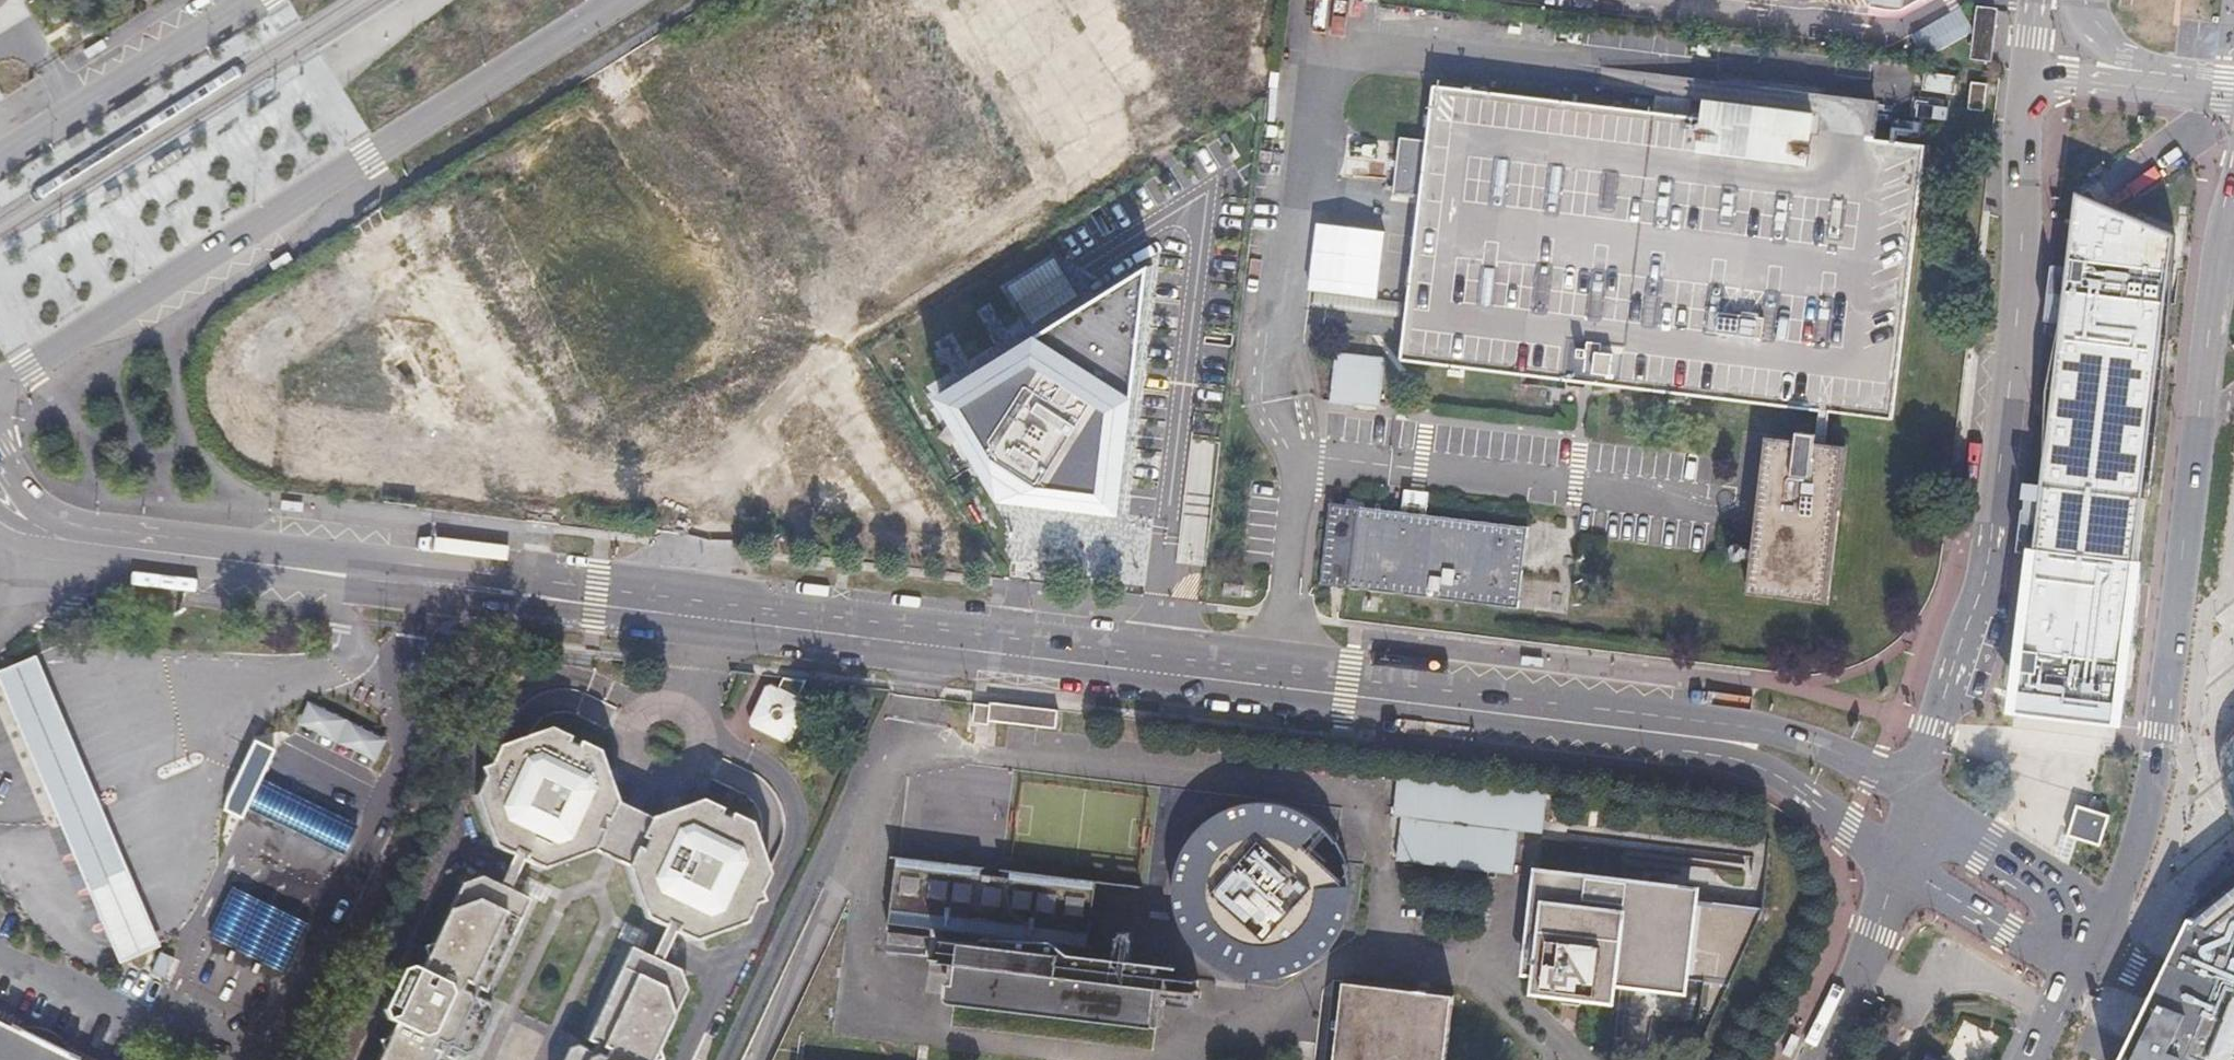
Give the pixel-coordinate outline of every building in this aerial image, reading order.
[(1125,45),(1160,25),(1180,62),(1176,102),(1231,109),(1240,29),(1197,24),(1230,6),(1227,0),(1099,0),(1125,45)] [(1973,56),(1988,57),(1994,9),(1979,7),(1973,56)] [(1965,31),(1956,16),(1908,44),(1917,60),(1965,31)] [(1969,112),(1982,113),(1985,83),(1972,81),(1969,112)] [(1428,143),(1421,194),(1401,369),(1890,427),(1922,156),(1434,97),(1428,143)] [(1390,190),(1421,194),(1428,143),(1396,140),(1390,190)] [(2033,556),(2014,700),(2103,710),(2115,711),(2126,629),(2131,585),(2133,569),(2157,371),(2160,343),(2168,281),(2172,243),(2120,220),(2112,217),(2078,202),(2033,556)] [(1036,322),(1079,295),(1057,260),(1014,287),(1036,322)] [(1122,512),(1149,272),(939,402),(1004,502),(1122,512)] [(1331,409),(1379,415),(1384,367),(1337,362),(1331,409)] [(1746,599),(1825,609),(1844,455),(1815,451),(1817,440),(1796,437),(1795,448),(1767,445),(1746,599)] [(1394,516),(1421,519),(1422,503),(1396,500),(1394,516)] [(1421,519),(1394,516),(1325,507),(1316,589),(1513,613),(1523,531),(1421,519)] [(38,654),(0,670),(0,714),(103,960),(156,938),(38,654)] [(805,680),(783,678),(776,692),(766,696),(756,716),(760,727),(780,735),(791,731),(800,713),(796,702),(805,680)] [(375,733),(313,703),(300,729),(363,758),(375,733)] [(978,709),(977,721),(1045,729),(1046,717),(978,709)] [(591,851),(615,802),(597,751),(577,742),(575,746),(566,741),(568,738),(548,728),(497,745),(487,765),(490,772),(483,775),(473,794),(492,846),(511,855),(513,851),(523,855),(521,859),(541,869),(591,851)] [(265,780),(248,772),(234,800),(321,843),(335,815),(265,780)] [(1395,775),(1389,862),(1513,872),(1517,831),(1541,833),(1544,786),(1395,775)] [(699,800),(648,818),(624,866),(642,918),(662,927),(664,922),(673,927),(671,931),(691,941),(742,923),(751,903),(749,896),(756,894),(765,873),(747,823),(727,813),(726,818),(716,814),(718,809),(699,800)] [(648,818),(615,802),(591,851),(624,866),(648,818)] [(1309,969),(1329,954),(1347,924),(1356,891),(1348,856),(1329,828),(1326,824),(1300,809),(1266,802),(1232,810),(1203,828),(1197,835),(1183,861),(1177,891),(1186,924),(1203,954),(1231,972),(1266,980),(1289,980),(1309,969)] [(2069,843),(2090,850),(2100,822),(2092,819),(2064,809),(2054,838),(2069,843)] [(507,890),(521,859),(523,855),(513,851),(511,855),(497,885),(507,890)] [(1058,957),(973,949),(964,1008),(1165,1029),(1173,968),(1091,956),(1098,879),(900,862),(892,923),(1060,942),(1058,957)] [(221,956),(273,983),(318,894),(261,868),(221,956)] [(1540,868),(1524,990),(1604,1000),(1608,967),(1663,974),(1677,884),(1540,868)] [(451,1059),(445,1056),(448,1050),(462,1056),(471,1052),(490,1012),(487,1003),(473,996),(476,990),(483,993),(527,900),(507,890),(497,885),(479,877),(459,884),(418,971),(410,967),(400,970),(382,1011),(385,1020),(393,1024),(376,1059),(451,1059)] [(2190,925),(2164,983),(2128,1059),(2233,1059),(2233,891),(2190,925)] [(1747,931),(1750,909),(1700,902),(1697,924),(1747,931)] [(673,927),(664,922),(662,927),(648,957),(657,961),(671,931),(673,927)] [(682,989),(675,970),(657,961),(648,957),(628,947),(584,1041),(590,1044),(587,1049),(574,1044),(564,1048),(558,1059),(649,1059),(682,989)] [(1446,1016),(1449,991),(1332,978),(1322,1059),(1441,1059),(1446,1016)] [(1962,1022),(1953,1045),(1981,1056),(1990,1033),(1962,1022)] [(0,1025),(0,1059),(72,1059),(0,1025)]
